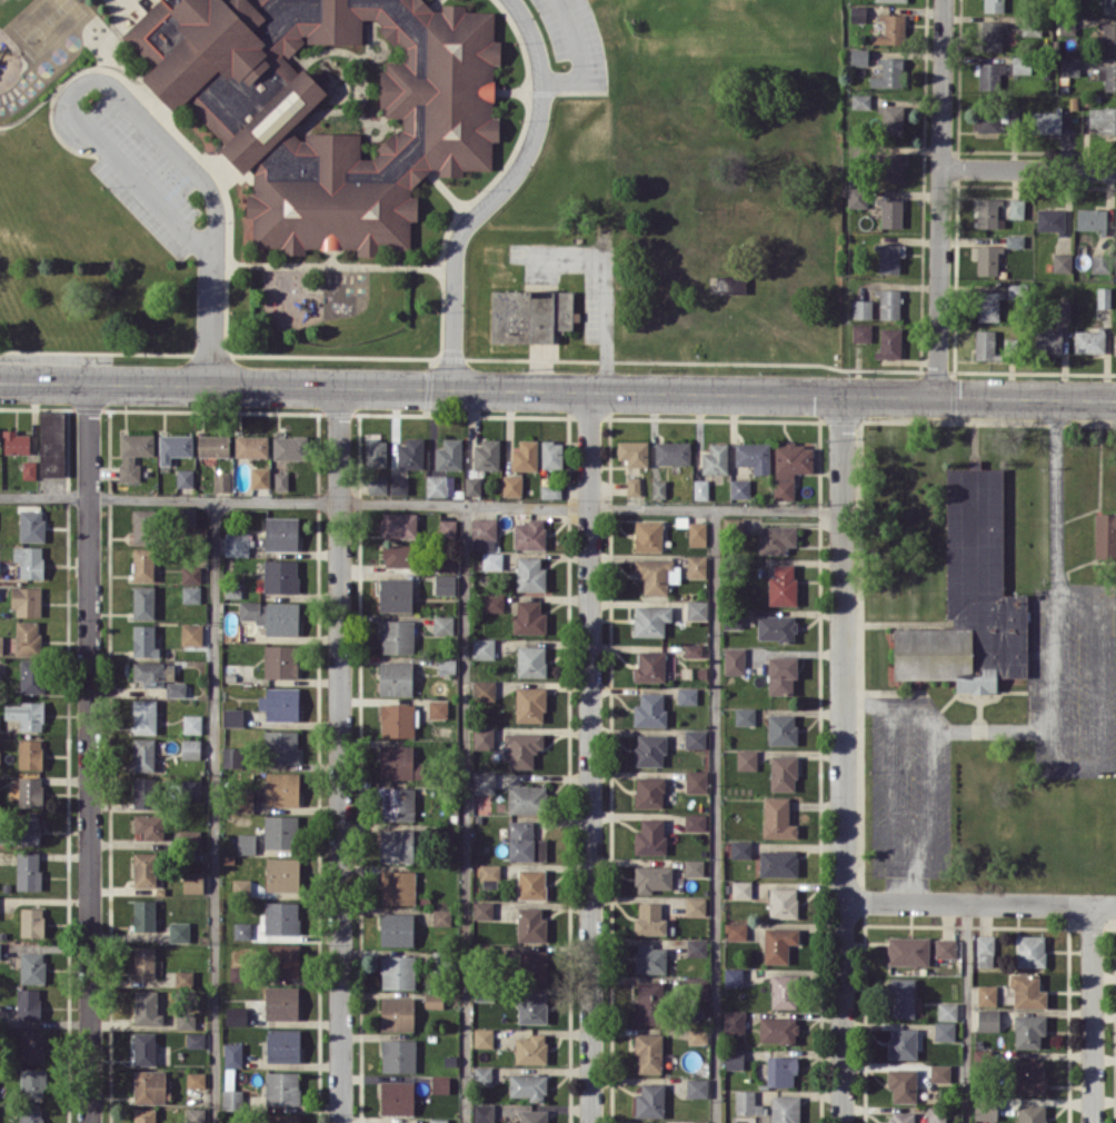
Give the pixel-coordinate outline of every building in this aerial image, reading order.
[(413,196),(411,196),(411,188),(430,169),(439,169),(439,171),(494,172),(496,8),(431,7),(423,0),(156,0),(121,36),(153,67),(141,79),(170,107),(190,108),(224,141),(218,148),(242,171),(249,172),(249,217),(253,217),(252,249),(413,251),(413,196)] [(1004,11),(1004,0),(983,0),(983,12),(1004,11)] [(1115,14),(1115,0),(1101,0),(1102,15),(1115,14)] [(865,22),(865,5),(850,5),(850,22),(865,22)] [(872,44),(905,43),(904,13),(882,14),(882,33),(872,33),(872,44)] [(1003,21),(979,21),(979,50),(1003,49),(1003,21)] [(1099,23),(1099,32),(1098,32),(1098,52),(1115,52),(1115,23),(1099,23)] [(868,48),(850,47),(850,64),(867,64),(868,48)] [(1031,73),(1031,56),(1012,56),(1012,73),(1031,73)] [(1060,75),(1079,75),(1079,56),(1061,56),(1060,75)] [(903,87),(903,58),(880,57),(880,76),(870,75),(870,87),(903,87)] [(999,73),(1005,73),(1005,63),(977,63),(977,89),(999,89),(999,73)] [(1115,91),(1115,64),(1098,63),(1097,78),(1104,79),(1104,91),(1115,91)] [(851,108),(869,109),(870,94),(852,93),(851,108)] [(902,105),(879,105),(879,136),(903,135),(902,105)] [(1089,126),(1097,127),(1097,133),(1115,133),(1115,108),(1089,107),(1089,126)] [(1061,133),(1061,111),(1031,110),(1031,132),(1061,133)] [(1004,131),(1004,112),(976,111),(975,130),(1004,131)] [(904,182),(903,152),(882,152),(883,182),(904,182)] [(848,207),(866,207),(866,186),(848,187),(848,207)] [(901,228),(902,198),(880,197),(879,227),(901,228)] [(976,227),(1004,228),(1004,218),(999,218),(999,198),(977,198),(976,227)] [(1023,218),(1024,199),(1009,199),(1009,218),(1023,218)] [(1077,230),(1106,230),(1106,208),(1077,208),(1077,230)] [(1037,231),(1064,231),(1064,209),(1037,209),(1037,231)] [(1006,247),(1023,246),(1022,234),(1006,235),(1006,247)] [(877,272),(899,273),(900,244),(878,243),(877,272)] [(971,245),(971,259),(977,259),(976,274),(999,275),(1000,246),(971,245)] [(1071,272),(1072,253),(1053,253),(1052,272),(1071,272)] [(1091,272),(1108,272),(1108,255),(1091,255),(1091,272)] [(745,276),(717,276),(717,293),(745,293),(745,276)] [(1110,308),(1111,287),(1097,287),(1096,308),(1110,308)] [(879,318),(900,318),(899,289),(878,289),(879,318)] [(553,343),(553,331),(572,331),(573,321),(579,321),(579,312),(573,312),(573,291),(492,290),(491,342),(553,343)] [(978,290),(977,320),(998,321),(999,291),(978,290)] [(872,300),(852,299),(852,318),(871,318),(872,300)] [(1070,319),(1070,308),(1058,308),(1058,319),(1070,319)] [(871,323),(852,323),(852,341),(871,341),(871,323)] [(901,328),(878,327),(877,357),(901,358),(901,328)] [(1002,359),(1002,353),(994,353),(995,330),(975,330),(974,359),(1002,359)] [(1074,351),(1104,352),(1104,330),(1074,330),(1074,351)] [(1060,331),(1036,331),(1036,351),(1060,351),(1060,331)] [(39,476),(64,476),(65,410),(40,410),(39,476)] [(17,429),(3,429),(4,453),(29,453),(29,434),(17,434),(17,429)] [(120,481),(138,480),(137,455),(154,455),(154,433),(120,434),(120,481)] [(192,455),(192,435),(159,435),(159,465),(170,465),(170,455),(192,455)] [(229,436),(198,435),(198,456),(228,456),(229,436)] [(235,456),(268,456),(268,435),(235,435),(235,456)] [(273,459),(309,459),(308,436),(273,436),(273,459)] [(365,438),(365,466),(386,465),(386,438),(365,438)] [(462,438),(443,438),(443,448),(435,448),(435,469),(461,470),(462,438)] [(537,470),(537,440),(519,439),(518,448),(511,448),(510,470),(537,470)] [(397,440),(398,468),(423,468),(423,440),(397,440)] [(499,441),(473,440),(473,469),(499,470),(499,441)] [(626,466),(648,466),(647,440),(617,441),(617,459),(626,458),(626,466)] [(542,441),(541,468),(562,469),(563,441),(542,441)] [(690,464),(690,441),(655,441),(656,465),(690,464)] [(727,473),(728,442),(709,442),(709,452),(702,452),(702,473),(727,473)] [(753,474),(770,474),(769,442),(735,442),(735,465),(753,465),(753,474)] [(793,499),(794,472),(812,473),(813,444),(774,444),(774,499),(793,499)] [(946,468),(946,618),(953,618),(952,628),(893,627),(893,679),(956,679),(956,693),(996,693),(996,677),(1026,677),(1026,595),(1002,594),(1002,468),(980,468),(980,460),(968,460),(968,468),(946,468)] [(36,479),(36,461),(22,461),(22,478),(36,479)] [(269,488),(269,466),(250,466),(251,488),(269,488)] [(193,468),(176,469),(176,487),(194,487),(193,468)] [(288,490),(287,471),(274,472),(274,490),(288,490)] [(214,491),(231,491),(230,473),(213,473),(214,491)] [(521,496),(522,475),(503,474),(502,496),(521,496)] [(368,493),(387,493),(386,475),(367,475),(368,493)] [(390,495),(408,494),(408,475),(389,476),(390,495)] [(426,496),(453,496),(454,475),(427,475),(426,496)] [(465,495),(481,495),(480,476),(465,476),(465,495)] [(627,495),(640,494),(640,476),(627,476),(627,495)] [(707,499),(708,479),(694,479),(694,499),(707,499)] [(749,498),(749,479),(730,479),(730,498),(749,498)] [(652,497),(665,497),(665,480),(652,480),(652,497)] [(196,508),(178,507),(178,526),(189,526),(188,532),(196,532),(196,508)] [(19,541),(44,541),(44,510),(20,509),(19,541)] [(134,543),(156,542),(155,509),(132,509),(134,543)] [(416,537),(417,513),(382,512),(381,536),(416,537)] [(1095,513),(1094,557),(1115,558),(1115,513),(1095,513)] [(265,550),(297,550),(298,517),(265,517),(265,550)] [(496,518),(472,518),(472,550),(495,550),(496,518)] [(514,548),(544,549),(545,518),(528,518),(528,522),(514,522),(514,548)] [(456,519),(440,519),(440,538),(456,538),(456,519)] [(635,552),(663,551),(662,520),(634,520),(635,552)] [(689,545),(706,545),(706,521),(688,522),(689,545)] [(797,526),(759,526),(758,553),(786,553),(786,545),(796,545),(797,526)] [(225,556),(248,556),(248,532),(225,532),(225,556)] [(411,544),(384,544),(383,566),(411,567),(411,544)] [(43,578),(43,546),(14,546),(13,561),(20,561),(20,578),(43,578)] [(133,581),(154,580),(153,547),(132,548),(133,581)] [(502,569),(502,552),(482,552),(482,569),(502,569)] [(456,571),(456,555),(437,554),(437,571),(456,571)] [(687,577),(705,577),(706,555),(687,555),(687,577)] [(545,567),(540,567),(540,557),(517,556),(516,591),(545,591),(545,567)] [(297,560),(263,560),(263,593),(297,593),(297,560)] [(679,583),(680,560),(634,560),(633,577),(644,577),(643,594),(667,595),(668,583),(679,583)] [(768,604),(795,605),(796,564),(773,564),(773,575),(769,575),(768,604)] [(182,583),(201,582),(200,566),(182,567),(182,583)] [(454,595),(455,574),(435,574),(435,594),(454,595)] [(379,611),(411,612),(412,578),(380,578),(379,611)] [(12,616),(41,616),(41,587),(13,586),(12,616)] [(154,618),(154,586),(132,586),(133,619),(154,618)] [(182,602),(200,603),(200,586),(182,586),(182,602)] [(504,595),(484,594),(483,611),(504,611),(504,595)] [(545,634),(546,613),(539,613),(539,600),(515,600),(514,633),(545,634)] [(707,619),(707,600),(687,600),(686,619),(707,619)] [(299,602),(239,601),(239,619),(256,619),(256,624),(265,624),(265,635),(298,636),(299,602)] [(664,636),(664,621),(671,620),(671,605),(634,606),(634,636),(664,636)] [(453,615),(433,616),(433,634),(453,634),(453,615)] [(757,640),(795,640),(795,615),(758,615),(757,640)] [(413,619),(379,620),(380,653),(414,653),(413,619)] [(41,621),(16,621),(16,654),(40,655),(41,621)] [(202,645),(202,624),(181,624),(181,645),(202,645)] [(154,625),(133,625),(133,656),(159,656),(159,647),(154,647),(154,625)] [(494,638),(472,638),(472,658),(493,659),(494,638)] [(702,643),(684,643),(684,657),(702,657),(702,643)] [(264,678),(297,677),(297,645),(264,645),(264,678)] [(545,677),(545,646),(518,646),(517,676),(545,677)] [(744,648),(724,648),(724,674),(745,674),(744,648)] [(665,681),(665,651),(636,651),(635,681),(665,681)] [(797,656),(768,656),(768,694),(792,695),(792,678),(796,678),(797,656)] [(456,659),(438,658),(438,672),(456,672),(456,659)] [(21,693),(43,693),(42,659),(20,659),(21,693)] [(133,679),(141,680),(140,686),(162,687),(163,662),(134,661),(133,679)] [(379,695),(412,695),(412,662),(380,661),(379,695)] [(174,667),(164,666),(163,679),(173,680),(174,667)] [(495,680),(473,680),(473,700),(495,700),(495,680)] [(166,696),(185,696),(185,682),(165,682),(166,696)] [(265,720),(298,721),(299,687),(266,687),(266,696),(259,696),(258,710),(265,710),(265,720)] [(515,721),(545,722),(545,687),(516,687),(515,721)] [(697,703),(697,687),(677,687),(677,703),(697,703)] [(664,726),(664,692),(640,692),(640,704),(634,704),(633,726),(664,726)] [(155,733),(156,699),(133,699),(133,733),(155,733)] [(447,700),(429,699),(429,718),(447,718),(447,700)] [(5,702),(4,719),(20,719),(20,730),(43,730),(43,703),(5,702)] [(413,737),(414,704),(381,703),(380,736),(413,737)] [(223,726),(243,727),(244,708),(224,708),(223,726)] [(754,708),(735,708),(735,725),(755,725),(754,708)] [(183,733),(201,733),(202,715),(183,714),(183,733)] [(795,745),(796,714),(768,714),(768,744),(795,745)] [(493,749),(493,726),(473,726),(473,749),(493,749)] [(684,748),(706,748),(706,729),(685,729),(684,748)] [(298,730),(265,730),(266,764),(298,764),(298,730)] [(509,743),(509,768),(533,768),(534,750),(543,750),(543,733),(504,732),(504,743),(509,743)] [(635,766),(664,766),(664,734),(635,734),(635,766)] [(133,771),(154,771),(155,738),(133,738),(133,771)] [(19,768),(42,768),(42,739),(18,739),(19,768)] [(200,759),(200,739),(181,739),(181,759),(200,759)] [(422,779),(422,761),(413,761),(413,746),(380,745),(379,778),(422,779)] [(222,767),(243,767),(243,747),(222,747),(222,767)] [(757,750),(736,749),(736,769),(757,770),(757,750)] [(796,791),(797,755),(771,754),(770,790),(796,791)] [(473,794),(495,793),(494,771),(473,771),(473,794)] [(686,792),(707,792),(706,771),(686,771),(686,792)] [(266,805),(298,806),(299,773),(266,772),(266,805)] [(42,807),(43,777),(19,776),(18,807),(42,807)] [(156,808),(157,777),(134,776),(133,807),(156,808)] [(664,807),(664,777),(635,776),(634,807),(664,807)] [(508,814),(546,813),(545,785),(508,785),(508,814)] [(381,821),(415,820),(414,787),(380,787),(381,821)] [(253,812),(253,790),(234,790),(234,812),(253,812)] [(763,836),(796,837),(796,823),(790,823),(790,797),(763,797),(763,836)] [(705,831),(706,814),(685,813),(684,830),(705,831)] [(133,832),(141,832),(141,840),(163,841),(164,815),(134,814),(133,832)] [(40,815),(17,815),(17,844),(39,845),(40,815)] [(264,848),(296,848),(297,816),(265,815),(264,848)] [(664,854),(665,818),(640,818),(640,831),(634,831),(634,853),(664,854)] [(545,861),(546,838),(533,838),(533,820),(509,820),(508,860),(545,861)] [(380,830),(380,862),(413,861),(413,829),(380,830)] [(200,830),(179,830),(179,845),(200,845),(200,830)] [(237,853),(255,854),(256,834),(237,833),(237,853)] [(751,841),(731,841),(731,858),(751,858),(751,841)] [(797,876),(797,851),(759,850),(759,875),(797,876)] [(40,852),(17,851),(16,889),(40,890),(40,852)] [(156,887),(156,853),(134,852),(133,887),(156,887)] [(299,858),(266,858),(266,891),(299,891),(299,858)] [(684,876),(703,876),(703,859),(684,859),(684,876)] [(499,864),(481,864),(481,887),(498,888),(499,864)] [(635,893),(651,893),(651,888),(672,889),(672,866),(636,866),(635,893)] [(545,869),(518,869),(518,899),(545,899),(545,869)] [(414,904),(415,871),(381,870),(381,904),(414,904)] [(183,893),(203,892),(203,872),(182,873),(183,893)] [(732,898),(751,898),(751,881),(732,881),(732,898)] [(769,918),(797,918),(797,888),(769,888),(769,918)] [(705,898),(686,898),(686,915),(705,915),(705,898)] [(154,899),(134,900),(134,930),(155,930),(154,899)] [(264,934),(299,934),(299,901),(264,902),(264,934)] [(492,919),(493,901),(474,901),(473,919),(492,919)] [(666,918),(660,918),(660,902),(638,902),(638,917),(634,917),(634,934),(666,935),(666,918)] [(540,907),(517,907),(517,942),(546,942),(546,919),(540,919),(540,907)] [(20,937),(43,937),(44,908),(20,908),(20,937)] [(434,925),(451,925),(450,909),(433,909),(434,925)] [(413,946),(414,913),(381,912),(380,945),(413,946)] [(189,941),(189,922),(170,922),(170,941),(189,941)] [(234,938),(250,939),(250,923),(234,922),(234,938)] [(747,922),(726,922),(726,940),(746,940),(747,922)] [(788,964),(788,944),(798,944),(799,928),(764,927),(763,963),(788,964)] [(993,935),(977,936),(977,966),(993,966),(993,935)] [(1045,966),(1044,935),(1016,935),(1017,966),(1045,966)] [(929,937),(887,936),(887,964),(928,965),(929,937)] [(706,938),(686,939),(687,956),(707,955),(706,938)] [(935,957),(954,958),(955,938),(935,938),(935,957)] [(299,977),(300,944),(270,943),(269,976),(299,977)] [(635,973),(666,974),(666,947),(652,947),(652,943),(635,943),(635,973)] [(155,946),(134,946),(133,977),(155,977),(155,946)] [(546,950),(520,950),(520,983),(546,983),(546,950)] [(44,984),(44,952),(20,952),(20,983),(44,984)] [(415,989),(415,955),(381,955),(381,988),(415,989)] [(229,981),(246,981),(247,966),(230,966),(229,981)] [(743,986),(742,968),(724,968),(725,986),(743,986)] [(175,987),(193,987),(193,970),(175,970),(175,987)] [(1038,973),(1009,973),(1009,987),(1014,987),(1014,1008),(1046,1007),(1046,990),(1038,990),(1038,973)] [(771,1007),(796,1007),(796,974),(771,974),(771,1007)] [(914,978),(889,978),(889,1018),(914,1018),(914,978)] [(636,1024),(662,1024),(662,982),(635,982),(636,1024)] [(977,1005),(996,1005),(996,984),(977,985),(977,1005)] [(264,1019),(297,1020),(298,986),(265,986),(264,1019)] [(40,989),(17,988),(16,1020),(40,1020),(40,989)] [(157,990),(134,990),(135,1025),(163,1024),(163,1013),(157,1013),(157,990)] [(443,1007),(443,993),(424,993),(425,1007),(443,1007)] [(546,1023),(546,993),(517,993),(517,1023),(546,1023)] [(414,997),(381,997),(381,1030),(413,1031),(414,997)] [(937,1020),(956,1020),(956,1002),(938,1002),(937,1020)] [(246,1026),(246,1006),(225,1007),(225,1026),(246,1026)] [(977,1030),(999,1031),(999,1009),(978,1009),(977,1030)] [(177,1010),(177,1028),(195,1029),(195,1010),(177,1010)] [(724,1034),(745,1034),(744,1010),(723,1010),(724,1034)] [(1045,1015),(1015,1014),(1014,1048),(1040,1048),(1040,1035),(1045,1035),(1045,1015)] [(797,1017),(760,1017),(759,1042),(797,1042),(797,1017)] [(934,1040),(955,1040),(955,1021),(934,1021),(934,1040)] [(493,1047),(493,1028),(473,1028),(474,1047),(493,1047)] [(688,1029),(689,1043),(708,1043),(707,1028),(688,1029)] [(889,1058),(916,1058),(916,1028),(889,1028),(889,1058)] [(300,1029),(267,1029),(267,1062),(299,1063),(300,1029)] [(155,1032),(134,1032),(134,1065),(154,1066),(155,1032)] [(187,1047),(204,1047),(204,1033),(187,1032),(187,1047)] [(44,1034),(21,1033),(20,1062),(44,1062),(44,1034)] [(515,1038),(516,1064),(546,1063),(546,1033),(529,1034),(529,1037),(515,1038)] [(662,1033),(636,1033),(635,1072),(661,1073),(662,1033)] [(415,1072),(415,1039),(382,1039),(382,1072),(415,1072)] [(241,1043),(224,1043),(224,1066),(241,1066),(241,1043)] [(725,1069),(743,1069),(743,1049),(725,1049),(725,1069)] [(793,1072),(798,1072),(797,1056),(767,1056),(768,1086),(793,1086),(793,1072)] [(1044,1060),(1015,1061),(1016,1094),(1045,1093),(1044,1060)] [(930,1082),(951,1082),(950,1064),(930,1064),(930,1082)] [(474,1084),(492,1084),(491,1066),(474,1066),(474,1084)] [(45,1097),(45,1068),(21,1068),(21,1096),(45,1097)] [(916,1102),(916,1069),(887,1069),(887,1088),(892,1088),(892,1102),(916,1102)] [(165,1103),(165,1070),(134,1070),(134,1103),(165,1103)] [(205,1087),(205,1072),(187,1072),(187,1087),(205,1087)] [(299,1105),(299,1072),(265,1072),(265,1104),(299,1105)] [(546,1075),(510,1074),(509,1096),(530,1096),(529,1101),(545,1102),(546,1075)] [(449,1093),(449,1076),(431,1076),(431,1093),(449,1093)] [(686,1097),(708,1098),(708,1078),(686,1078),(686,1097)] [(381,1114),(413,1114),(413,1081),(381,1081),(381,1114)] [(664,1117),(664,1083),(641,1083),(641,1093),(635,1093),(635,1116),(664,1117)] [(735,1114),(763,1114),(763,1104),(754,1104),(754,1090),(735,1090),(735,1114)] [(799,1096),(771,1095),(771,1122),(799,1122),(799,1096)] [(494,1104),(474,1103),(474,1122),(494,1122),(494,1104)] [(1045,1104),(1018,1104),(1018,1122),(1045,1122),(1045,1104)] [(945,1107),(928,1107),(928,1122),(945,1122),(945,1107)] [(134,1108),(134,1122),(155,1122),(156,1108),(134,1108)] [(187,1108),(187,1122),(204,1122),(205,1108),(187,1108)] [(43,1109),(20,1109),(19,1122),(43,1122),(43,1109)] [(546,1110),(520,1109),(519,1122),(546,1122),(546,1110)] [(913,1112),(889,1112),(889,1122),(913,1122),(913,1112)] [(300,1115),(268,1114),(268,1122),(300,1122),(300,1115)]
